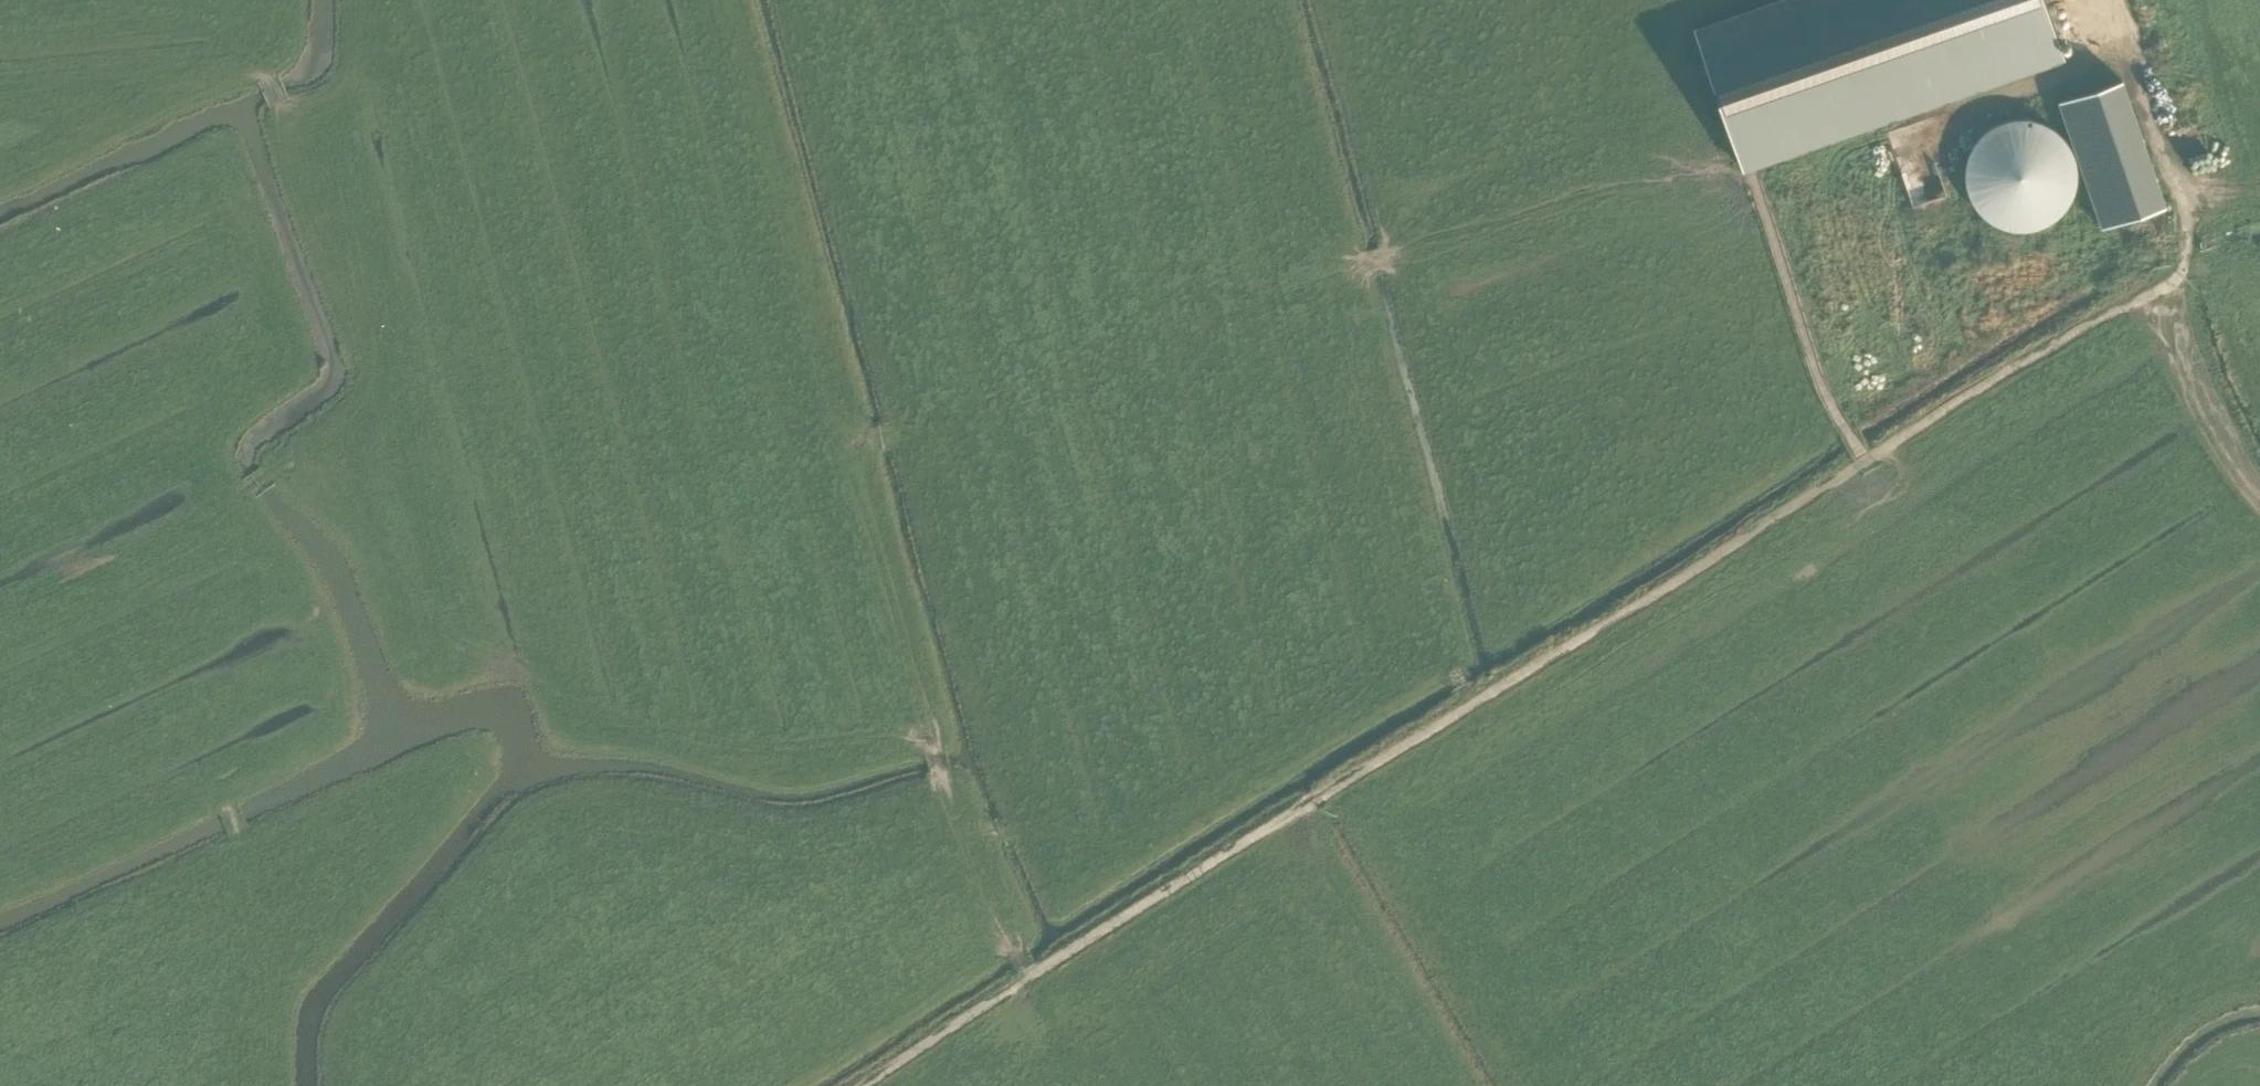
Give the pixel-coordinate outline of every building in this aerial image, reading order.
[(1696,31),(1742,166),(2062,57),(2042,0),(1786,0),(1696,31)] [(2105,217),(2171,193),(2125,68),(2059,92),(2105,217)] [(2058,131),(2051,126),(2044,123),(2037,120),(2029,118),(2020,118),(2012,118),(2004,120),(1997,123),(1990,127),(1983,132),(1978,138),(1973,145),(1969,152),(1967,160),(1965,168),(1965,176),(1966,184),(1968,192),(1971,200),(1976,207),(1981,213),(1987,218),(1994,223),(2002,226),(2010,228),(2018,229),(2026,229),(2034,228),(2042,225),(2049,222),(2056,217),(2062,212),(2067,205),(2071,198),(2074,191),(2076,183),(2077,175),(2077,167),(2075,159),(2072,151),(2069,144),(2064,137),(2058,131)]
